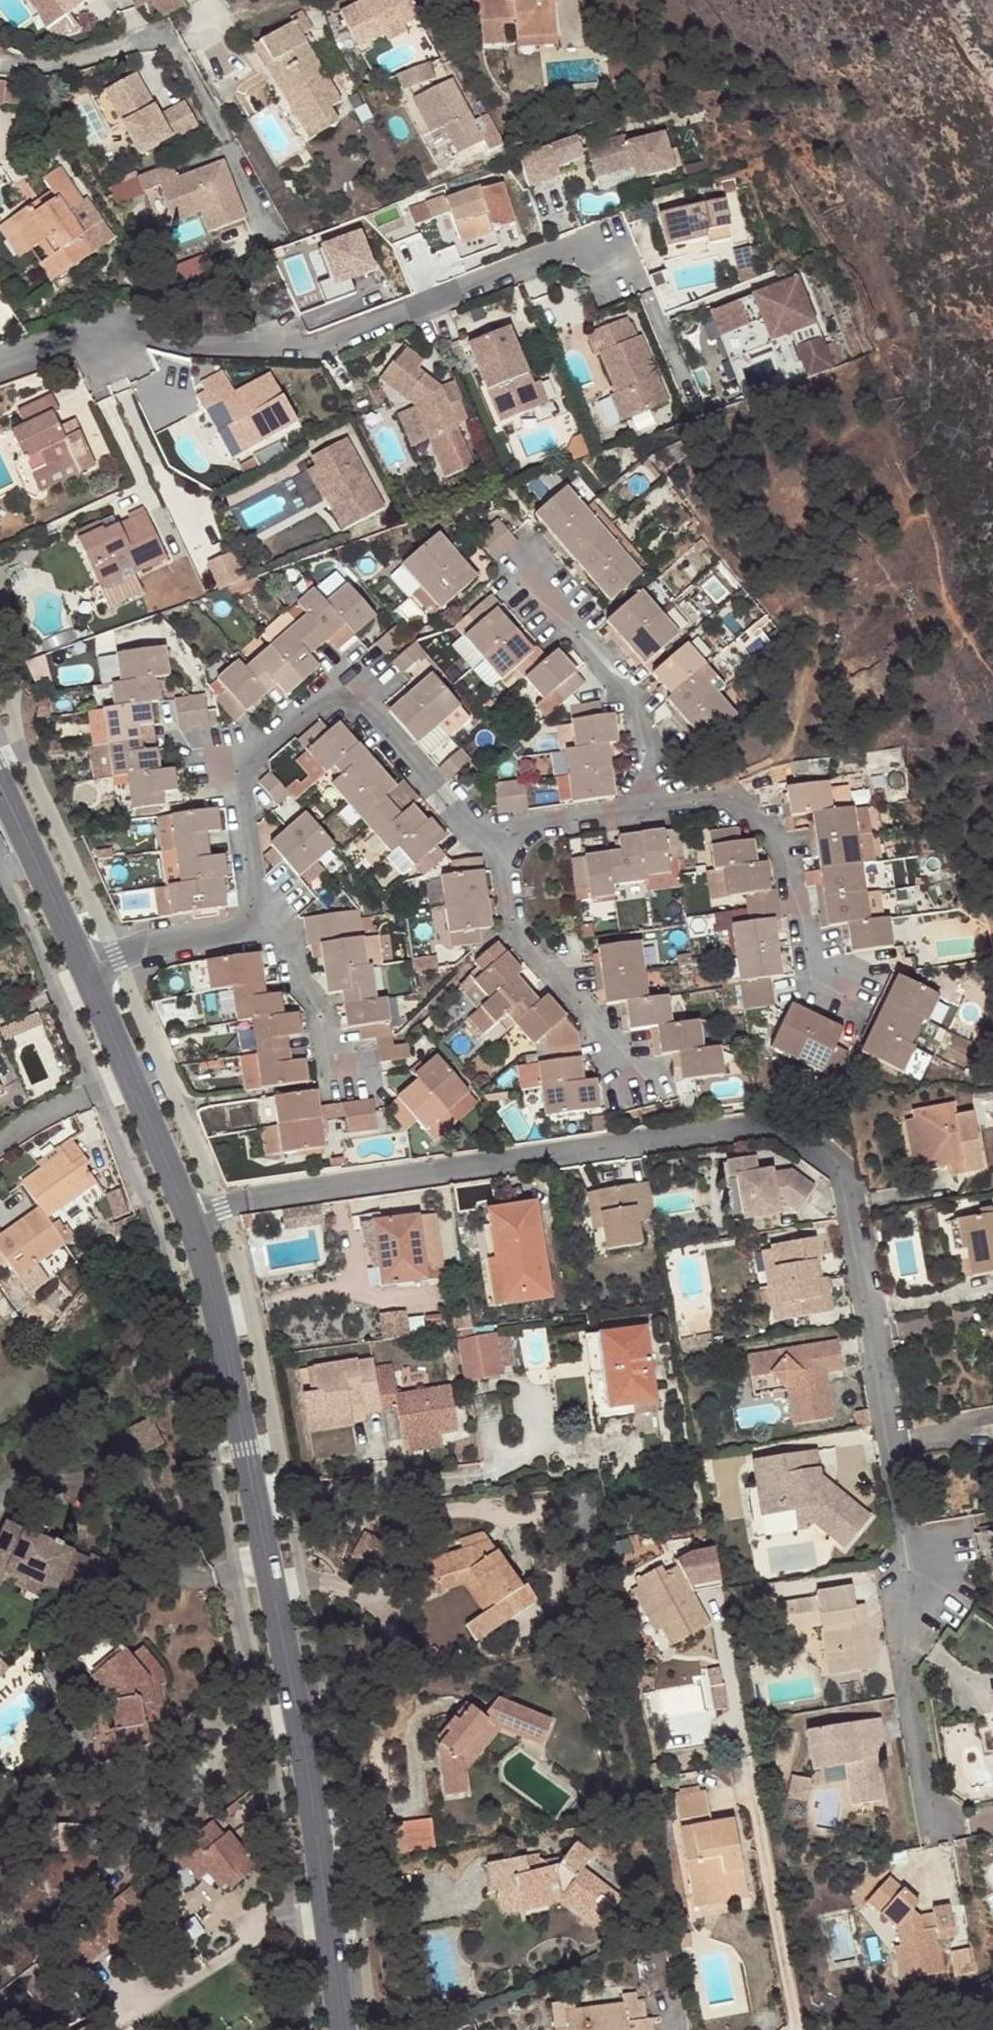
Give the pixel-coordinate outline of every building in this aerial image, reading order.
[(39,12),(46,28),(53,31),(63,33),(72,32),(80,28),(69,12),(65,14),(54,0),(30,0),(39,12)] [(65,14),(69,12),(84,0),(54,0),(65,14)] [(164,19),(189,7),(185,0),(154,0),(164,19)] [(354,14),(374,48),(400,33),(419,23),(433,14),(425,0),(377,0),(354,14)] [(490,25),(487,0),(475,0),(462,2),(466,28),(490,25)] [(515,9),(514,3),(514,0),(487,0),(490,25),(491,46),(516,44),(513,23),(523,22),(526,37),(567,33),(563,0),(527,0),(527,1),(522,2),(523,8),(515,9)] [(255,45),(277,81),(283,77),(319,135),(340,122),(331,108),(344,101),(330,79),(326,81),(304,45),(308,43),(303,34),(312,29),(304,15),(255,45)] [(419,23),(400,33),(404,40),(422,29),(419,23)] [(568,45),(567,33),(526,37),(527,48),(568,45)] [(613,56),(615,84),(631,82),(628,55),(613,56)] [(452,79),(446,62),(417,73),(416,73),(422,90),(452,79)] [(159,114),(156,108),(160,106),(140,72),(117,85),(136,117),(128,121),(147,153),(171,138),(173,141),(199,126),(185,101),(164,114),(163,111),(159,114)] [(319,135),(283,77),(277,81),(312,138),(319,135)] [(461,126),(465,133),(476,154),(503,140),(493,122),(470,78),(431,98),(449,133),(456,129),(461,126)] [(23,85),(8,84),(6,102),(22,103),(23,85)] [(109,89),(128,121),(136,117),(117,85),(109,89)] [(506,115),(493,122),(503,140),(476,154),(483,167),(522,146),(506,115)] [(465,133),(461,126),(456,129),(460,136),(465,133)] [(630,136),(590,148),(599,179),(636,168),(640,180),(679,169),(668,134),(632,144),(630,136)] [(521,159),(533,189),(564,177),(552,147),(521,159)] [(230,159),(184,176),(178,161),(143,175),(149,191),(166,184),(180,221),(206,210),(215,231),(252,216),(230,159)] [(32,206),(12,220),(33,249),(42,242),(52,256),(64,273),(98,248),(69,209),(84,198),(61,166),(45,177),(58,195),(36,211),(32,206)] [(410,209),(379,228),(394,245),(411,231),(417,227),(415,223),(434,214),(444,242),(481,231),(482,234),(517,223),(504,183),(483,189),(481,184),(446,198),(444,195),(410,209)] [(717,195),(657,220),(670,251),(707,236),(710,242),(733,232),(717,195)] [(84,198),(69,209),(98,248),(113,238),(84,198)] [(21,257),(33,249),(12,220),(1,228),(21,257)] [(316,242),(329,284),(373,270),(360,228),(316,242)] [(272,248),(292,307),(332,293),(312,234),(272,248)] [(54,280),(64,273),(52,256),(42,263),(54,280)] [(793,380),(838,363),(802,273),(715,308),(734,355),(776,338),(793,380)] [(674,400),(646,333),(641,336),(632,315),(593,332),(602,354),(606,352),(623,391),(616,394),(627,420),(634,416),(657,407),(674,400)] [(480,336),(511,415),(550,400),(542,378),(538,380),(534,370),(538,368),(519,321),(480,336)] [(421,403),(435,437),(464,425),(462,420),(476,415),(461,378),(447,384),(423,366),(429,358),(409,343),(385,375),(420,402),(421,403)] [(242,454),(296,424),(268,373),(234,392),(223,371),(202,382),(207,391),(196,397),(203,411),(221,402),(233,424),(227,427),(242,454)] [(549,376),(542,378),(550,400),(558,397),(549,376)] [(83,436),(67,444),(62,432),(56,419),(62,416),(55,401),(20,416),(27,432),(14,438),(36,485),(77,466),(83,478),(99,470),(83,436)] [(224,421),(227,427),(233,424),(221,402),(203,411),(212,427),(224,421)] [(417,444),(435,437),(421,403),(404,410),(417,444)] [(657,407),(634,416),(639,428),(662,419),(657,407)] [(78,425),(62,432),(67,444),(83,436),(78,425)] [(324,463),(340,492),(344,497),(337,501),(352,527),(392,505),(353,435),(319,454),(324,463)] [(256,460),(243,467),(248,479),(263,470),(256,460)] [(334,495),(340,492),(324,463),(315,467),(331,497),(334,495)] [(41,496),(83,478),(77,466),(36,485),(41,496)] [(542,530),(552,541),(588,509),(569,489),(538,516),(546,526),(542,530)] [(344,497),(340,492),(334,495),(337,501),(344,497)] [(595,502),(588,509),(607,530),(615,523),(595,502)] [(607,530),(588,509),(552,541),(562,552),(566,548),(575,558),(607,530)] [(134,575),(135,575),(167,560),(146,514),(117,527),(104,534),(103,530),(77,542),(100,591),(122,581),(119,575),(131,569),(134,575)] [(117,527),(113,517),(74,535),(77,542),(103,530),(104,534),(117,527)] [(515,535),(502,520),(490,530),(510,552),(521,542),(515,535)] [(615,523),(607,530),(625,552),(633,545),(615,523)] [(499,562),(510,552),(490,530),(478,540),(499,562)] [(607,530),(575,558),(584,569),(581,572),(590,583),(625,552),(607,530)] [(442,535),(405,567),(424,588),(461,555),(442,535)] [(644,574),(653,566),(633,545),(625,552),(644,574)] [(604,591),(613,601),(644,574),(625,552),(590,583),(600,595),(604,591)] [(233,553),(207,564),(219,593),(245,582),(233,553)] [(424,588),(445,611),(482,579),(461,555),(424,588)] [(415,595),(424,588),(405,567),(396,575),(415,595)] [(122,581),(100,591),(109,609),(143,593),(135,575),(134,575),(131,569),(119,575),(122,581)] [(329,605),(350,587),(337,571),(316,590),(329,605)] [(302,603),(316,590),(306,579),(292,592),(302,603)] [(377,618),(350,587),(329,605),(348,626),(357,637),(377,618)] [(436,618),(445,611),(424,588),(415,595),(436,618)] [(329,605),(316,590),(302,603),(299,606),(307,615),(299,623),(322,649),(330,642),(340,652),(357,637),(348,626),(329,605)] [(615,636),(624,647),(663,612),(644,591),(621,610),(609,621),(619,633),(615,636)] [(484,627),(470,639),(487,658),(519,630),(502,611),(507,605),(497,594),(473,614),(484,627)] [(307,615),(299,606),(291,613),(299,623),(307,615)] [(289,612),(263,635),(273,646),(299,623),(291,613),(289,612)] [(667,646),(681,634),(663,612),(624,647),(633,658),(638,654),(646,664),(667,646)] [(322,649),(299,623),(273,646),(306,683),(323,668),(312,657),(322,649)] [(390,654),(411,635),(402,624),(380,643),(390,654)] [(508,680),(521,668),(529,678),(552,658),(543,648),(539,652),(519,630),(487,658),(508,680)] [(273,646),(263,635),(244,652),(254,663),(273,646)] [(487,658),(470,639),(459,649),(476,668),(487,658)] [(418,642),(396,662),(406,674),(429,654),(418,642)] [(690,644),(675,656),(655,674),(664,684),(660,688),(669,699),(708,665),(690,644)] [(268,694),(279,685),(289,697),(306,683),(273,646),(254,663),(247,669),(268,694)] [(165,650),(118,658),(122,686),(157,680),(169,678),(165,650)] [(561,650),(552,658),(529,678),(548,699),(549,700),(558,693),(566,703),(578,692),(590,683),(580,671),(561,650)] [(487,658),(476,668),(497,690),(508,680),(487,658)] [(247,669),(240,662),(219,681),(228,691),(218,701),(237,722),(247,713),(268,694),(247,669)] [(720,694),(728,687),(708,665),(669,699),(679,710),(675,713),(685,725),(720,694)] [(415,694),(443,725),(463,707),(436,676),(415,694)] [(119,711),(153,706),(159,705),(160,704),(157,680),(122,686),(115,687),(119,711)] [(558,693),(549,700),(548,699),(541,706),(550,717),(566,703),(558,693)] [(393,713),(420,745),(443,725),(415,694),(393,713)] [(739,715),(720,694),(685,725),(695,735),(698,733),(708,743),(739,715)] [(209,712),(207,698),(191,700),(196,729),(211,727),(209,712)] [(182,731),(196,729),(191,700),(177,702),(182,731)] [(605,716),(603,703),(589,704),(572,707),(578,749),(610,744),(621,742),(617,715),(605,716)] [(106,713),(111,746),(144,741),(142,729),(154,727),(156,726),(153,706),(119,711),(106,713)] [(473,718),(463,707),(443,725),(452,737),(473,718)] [(106,713),(89,715),(94,749),(111,746),(106,713)] [(300,742),(311,754),(328,774),(336,767),(361,746),(349,731),(342,724),(332,732),(323,722),(300,742)] [(430,756),(452,737),(443,725),(420,745),(430,756)] [(154,727),(142,729),(144,741),(156,739),(154,727)] [(159,752),(156,739),(144,741),(145,753),(159,752)] [(144,741),(111,746),(116,781),(131,778),(163,773),(160,751),(159,752),(145,753),(144,741)] [(578,749),(568,750),(572,773),(614,768),(610,744),(578,749)] [(49,749),(50,756),(68,753),(67,746),(49,749)] [(92,750),(97,784),(116,781),(111,746),(94,749),(92,750)] [(349,802),(385,771),(370,755),(361,746),(336,767),(345,777),(335,786),(349,802)] [(451,780),(456,777),(474,761),(463,749),(442,769),(451,780)] [(68,753),(50,756),(55,762),(69,759),(68,753)] [(328,774),(311,754),(301,763),(319,782),(328,774)] [(614,768),(572,773),(576,802),(618,797),(614,768)] [(815,800),(836,797),(833,772),(832,768),(790,775),(792,789),(786,789),(788,804),(815,800)] [(836,797),(850,795),(847,770),(833,772),(836,797)] [(131,778),(136,813),(163,809),(168,808),(166,796),(181,794),(178,771),(163,773),(131,778)] [(389,799),(401,789),(385,771),(349,802),(372,828),(396,807),(389,799)] [(572,773),(557,775),(562,804),(576,802),(572,773)] [(281,805),(293,795),(274,774),(262,783),(281,805)] [(478,785),(468,774),(460,781),(470,793),(478,785)] [(528,779),(513,781),(517,810),(532,808),(528,779)] [(517,810),(513,781),(497,783),(502,812),(517,810)] [(407,783),(401,789),(389,799),(396,807),(414,791),(407,783)] [(396,807),(404,815),(415,806),(422,800),(414,791),(396,807)] [(869,793),(854,795),(858,823),(874,820),(869,793)] [(183,805),(181,794),(166,796),(168,808),(172,807),(183,805)] [(812,829),(858,823),(854,795),(850,795),(836,797),(815,800),(817,814),(810,815),(812,829)] [(402,848),(430,823),(415,806),(404,815),(396,807),(372,828),(395,854),(402,848)] [(164,816),(163,809),(136,813),(137,820),(164,816)] [(223,834),(220,811),(196,815),(174,818),(178,852),(212,847),(210,836),(223,834)] [(293,832),(321,864),(339,849),(321,828),(311,816),(293,832)] [(174,818),(159,820),(164,854),(178,852),(174,818)] [(430,823),(402,848),(418,866),(427,876),(450,856),(440,846),(451,837),(434,819),(430,823)] [(863,851),(878,849),(874,820),(858,823),(863,851)] [(863,851),(858,823),(812,829),(815,845),(822,843),(824,857),(863,851)] [(732,829),(715,831),(721,870),(729,869),(761,864),(758,840),(745,842),(743,828),(732,829)] [(646,835),(652,879),(676,876),(674,861),(683,860),(683,859),(688,858),(684,830),(646,835)] [(287,863),(303,881),(321,864),(293,832),(274,849),(287,863)] [(652,879),(646,835),(626,838),(628,852),(613,854),(618,887),(652,883),(652,879)] [(225,880),(230,879),(226,860),(214,861),(212,847),(178,852),(183,886),(225,880)] [(391,857),(407,875),(418,866),(402,848),(395,854),(391,857)] [(863,851),(824,857),(826,871),(819,872),(821,886),(867,880),(863,851)] [(178,852),(164,854),(169,888),(171,888),(183,886),(178,852)] [(618,887),(613,854),(576,859),(580,891),(595,889),(596,901),(619,898),(618,887)] [(447,906),(492,900),(489,870),(486,857),(455,861),(457,880),(444,883),(447,906)] [(693,874),(691,858),(688,858),(683,859),(683,860),(685,875),(693,874)] [(674,861),(676,876),(652,879),(652,883),(654,893),(687,888),(685,875),(683,860),(674,861)] [(729,869),(733,899),(748,897),(750,909),(783,904),(781,891),(775,892),(771,863),(761,864),(729,869)] [(717,902),(733,899),(729,869),(721,870),(712,871),(717,902)] [(871,908),(885,906),(881,878),(867,880),(871,908)] [(229,910),(227,896),(225,880),(183,886),(171,888),(175,918),(229,910)] [(832,914),(846,912),(871,908),(867,880),(821,886),(823,902),(829,901),(832,914)] [(169,888),(157,890),(162,920),(175,918),(171,888),(169,888)] [(582,903),(596,901),(595,889),(580,891),(582,903)] [(483,930),(496,929),(492,900),(447,906),(454,949),(475,947),(484,946),(483,930)] [(785,917),(783,904),(750,909),(752,922),(737,924),(741,953),(783,948),(778,918),(785,917)] [(885,906),(871,908),(846,912),(848,925),(855,925),(856,939),(896,934),(891,905),(885,906)] [(363,911),(334,915),(336,929),(366,925),(365,918),(363,911)] [(308,919),(310,933),(336,929),(334,915),(308,919)] [(644,932),(654,931),(653,922),(643,923),(644,932)] [(338,944),(324,946),(328,973),(372,967),(366,925),(336,929),(338,944)] [(310,933),(313,948),(324,946),(338,944),(336,929),(310,933)] [(600,962),(602,977),(649,970),(645,943),(604,948),(606,961),(600,962)] [(521,977),(527,972),(511,953),(501,944),(480,964),(483,969),(489,975),(469,994),(484,1010),(486,1008),(521,977)] [(741,953),(747,995),(777,991),(775,978),(787,976),(783,948),(741,953)] [(682,957),(683,966),(697,964),(696,959),(695,954),(682,957)] [(264,956),(209,965),(214,993),(237,990),(269,985),(264,956)] [(417,960),(418,972),(443,969),(442,961),(430,962),(430,959),(417,960)] [(931,1009),(937,1012),(948,986),(898,962),(892,976),(899,980),(893,992),(931,1009)] [(697,964),(683,966),(685,977),(698,975),(697,964)] [(345,993),(347,1006),(380,1001),(376,966),(372,967),(328,973),(332,996),(345,993)] [(653,999),(649,970),(602,977),(604,991),(610,991),(612,1004),(627,1003),(653,999)] [(510,1015),(519,1025),(544,1003),(535,993),(521,977),(486,1008),(500,1024),(505,1019),(510,1015)] [(271,999),(269,985),(237,990),(242,1024),(255,1022),(287,1017),(284,997),(271,999)] [(881,1002),(888,1005),(893,992),(887,989),(881,1002)] [(779,1005),(777,991),(747,995),(750,1009),(779,1005)] [(931,1009),(893,992),(888,1005),(881,1002),(875,1015),(919,1036),(931,1009)] [(657,1027),(678,1025),(673,996),(653,999),(627,1003),(630,1030),(657,1027)] [(551,997),(544,1003),(519,1025),(538,1046),(550,1036),(552,1049),(583,1045),(581,1031),(551,997)] [(391,999),(380,1001),(347,1006),(351,1029),(363,1027),(365,1042),(397,1037),(391,999)] [(799,1003),(778,1046),(805,1059),(825,1016),(804,1006),(799,1003)] [(474,1019),(488,1036),(500,1024),(486,1008),(484,1010),(474,1019)] [(519,1025),(510,1015),(505,1019),(514,1030),(519,1025)] [(874,1040),(867,1053),(909,1072),(925,1039),(919,1036),(875,1015),(866,1036),(874,1040)] [(210,1029),(225,1026),(224,1016),(208,1019),(210,1029)] [(287,1017),(255,1022),(260,1057),(292,1052),(291,1039),(304,1038),(300,1016),(287,1017)] [(843,1078),(852,1060),(855,1054),(852,1053),(854,1050),(845,1046),(853,1029),(825,1016),(805,1059),(843,1078)] [(8,1045),(45,1029),(40,1018),(4,1034),(8,1045)] [(709,1049),(725,1046),(722,1018),(706,1021),(709,1049)] [(667,1055),(678,1053),(709,1049),(706,1021),(678,1025),(657,1027),(659,1041),(665,1041),(667,1055)] [(382,1050),(385,1065),(415,1061),(413,1045),(382,1050)] [(545,1064),(548,1087),(601,1080),(600,1070),(598,1065),(586,1067),(583,1045),(552,1049),(553,1053),(555,1063),(545,1064)] [(688,1081),(707,1078),(729,1076),(725,1046),(709,1049),(678,1053),(680,1068),(686,1067),(688,1081)] [(292,1052),(260,1057),(265,1091),(311,1084),(307,1063),(294,1064),(292,1052)] [(260,1057),(242,1059),(248,1093),(265,1091),(260,1057)] [(424,1081),(452,1112),(473,1094),(442,1058),(420,1076),(424,1081)] [(852,1060),(843,1078),(851,1082),(860,1064),(852,1060)] [(223,1062),(202,1065),(203,1072),(225,1069),(223,1062)] [(527,1090),(548,1087),(545,1064),(523,1068),(527,1090)] [(601,1080),(548,1087),(551,1118),(606,1110),(603,1093),(601,1080)] [(420,1122),(429,1132),(452,1112),(424,1081),(401,1100),(391,1110),(410,1131),(420,1122)] [(497,1104),(516,1100),(516,1092),(489,1096),(497,1104)] [(282,1128),(325,1122),(323,1108),(321,1093),(278,1099),(282,1128)] [(463,1125),(484,1106),(473,1094),(452,1112),(463,1125)] [(377,1101),(363,1103),(367,1131),(381,1129),(379,1111),(377,1101)] [(352,1134),(367,1131),(363,1103),(348,1105),(350,1118),(352,1134)] [(913,1110),(915,1119),(922,1162),(924,1169),(950,1164),(960,1163),(962,1173),(983,1169),(972,1112),(956,1114),(954,1103),(913,1110)] [(325,1122),(350,1118),(348,1105),(323,1108),(325,1122)] [(452,1112),(429,1132),(441,1145),(463,1125),(452,1112)] [(825,1120),(814,1113),(809,1121),(820,1128),(825,1120)] [(912,1164),(922,1162),(915,1119),(904,1121),(912,1164)] [(291,1155),(325,1150),(329,1150),(325,1122),(282,1128),(286,1156),(291,1155)] [(45,1168),(25,1182),(43,1207),(51,1217),(100,1181),(89,1165),(93,1162),(75,1137),(64,1145),(68,1151),(45,1168)] [(41,1162),(45,1168),(68,1151),(64,1145),(41,1162)] [(326,1157),(325,1150),(291,1155),(292,1161),(326,1157)] [(757,1171),(754,1156),(727,1160),(730,1176),(736,1175),(744,1217),(780,1211),(777,1195),(796,1208),(813,1184),(792,1169),(772,1172),(772,1168),(757,1171)] [(334,1162),(336,1169),(349,1167),(348,1160),(334,1162)] [(818,1181),(801,1210),(819,1220),(842,1181),(806,1161),(800,1171),(818,1181)] [(952,1174),(962,1173),(960,1163),(950,1164),(952,1174)] [(597,1191),(603,1227),(608,1251),(642,1245),(638,1222),(656,1220),(650,1181),(597,1191)] [(119,1218),(133,1212),(124,1187),(110,1193),(119,1218)] [(593,1229),(603,1227),(597,1191),(587,1193),(593,1229)] [(554,1296),(538,1202),(491,1209),(498,1259),(503,1258),(511,1303),(554,1296)] [(0,1238),(0,1257),(6,1253),(10,1260),(33,1292),(53,1278),(41,1262),(69,1242),(56,1224),(51,1217),(43,1207),(0,1238)] [(961,1214),(967,1244),(971,1271),(992,1268),(992,1209),(961,1214)] [(442,1279),(434,1212),(359,1221),(371,1267),(378,1266),(380,1286),(442,1279)] [(957,1245),(967,1244),(961,1214),(953,1216),(957,1245)] [(69,1242),(80,1258),(90,1251),(71,1223),(67,1226),(63,1219),(56,1224),(69,1242)] [(769,1243),(770,1249),(779,1299),(770,1301),(774,1320),(832,1311),(826,1277),(821,1278),(815,1279),(812,1262),(817,1261),(812,1236),(769,1243)] [(661,1247),(672,1245),(671,1238),(660,1240),(661,1247)] [(770,1301),(779,1299),(770,1249),(760,1250),(770,1301)] [(0,1257),(0,1258),(4,1264),(10,1260),(6,1253),(0,1257)] [(511,1303),(503,1258),(498,1259),(485,1261),(491,1305),(511,1303)] [(812,1262),(815,1279),(821,1278),(817,1261),(812,1262)] [(380,1312),(383,1339),(408,1336),(404,1309),(380,1312)] [(600,1333),(604,1367),(593,1369),(599,1416),(634,1411),(633,1403),(656,1400),(646,1325),(600,1333)] [(467,1380),(471,1379),(503,1373),(496,1332),(458,1339),(467,1380)] [(588,1335),(593,1369),(604,1367),(600,1333),(588,1335)] [(711,1335),(680,1340),(683,1350),(713,1345),(711,1335)] [(787,1387),(793,1423),(833,1417),(828,1381),(818,1382),(817,1371),(826,1370),(842,1367),(837,1339),(792,1347),(787,1356),(777,1349),(747,1354),(751,1376),(771,1373),(787,1387)] [(351,1401),(365,1398),(366,1406),(368,1414),(384,1412),(377,1376),(373,1360),(360,1362),(359,1359),(315,1367),(319,1392),(311,1393),(304,1394),(308,1417),(330,1414),(331,1419),(354,1416),(353,1408),(351,1401)] [(306,1369),(311,1393),(319,1392),(315,1367),(306,1369)] [(817,1371),(818,1382),(828,1381),(826,1370),(817,1371)] [(398,1409),(405,1440),(409,1439),(443,1433),(461,1430),(452,1385),(399,1394),(395,1373),(377,1376),(384,1412),(398,1409)] [(353,1408),(366,1406),(365,1398),(351,1401),(353,1408)] [(657,1408),(656,1400),(633,1403),(634,1411),(657,1408)] [(356,1423),(354,1416),(331,1419),(330,1414),(308,1417),(310,1431),(356,1423)] [(445,1445),(443,1433),(409,1439),(412,1451),(445,1445)] [(809,1452),(811,1469),(820,1468),(817,1450),(809,1452)] [(856,1505),(834,1487),(825,1498),(821,1475),(820,1468),(811,1469),(809,1452),(753,1461),(763,1519),(796,1514),(803,1513),(856,1505)] [(821,1475),(825,1498),(834,1487),(821,1475)] [(856,1505),(803,1513),(816,1522),(848,1548),(871,1516),(856,1505)] [(800,1532),(808,1530),(816,1522),(803,1513),(796,1514),(800,1532)] [(32,1518),(28,1528),(47,1536),(51,1526),(32,1518)] [(11,1567),(9,1570),(29,1579),(31,1575),(58,1587),(61,1582),(64,1583),(76,1549),(65,1544),(67,1541),(58,1538),(57,1540),(47,1536),(28,1528),(9,1520),(0,1539),(0,1562),(11,1567)] [(460,1540),(463,1549),(490,1540),(484,1532),(460,1540)] [(523,1586),(490,1540),(463,1549),(430,1560),(436,1578),(470,1568),(495,1605),(486,1612),(466,1625),(477,1641),(538,1597),(528,1582),(523,1586)] [(689,1553),(707,1584),(721,1581),(715,1547),(691,1552),(689,1553)] [(64,1583),(95,1597),(111,1561),(82,1548),(80,1551),(76,1549),(64,1583)] [(635,1581),(638,1587),(662,1629),(671,1646),(711,1624),(693,1592),(707,1584),(689,1553),(675,1560),(678,1565),(665,1573),(661,1566),(635,1581)] [(9,1570),(11,1567),(0,1562),(0,1586),(1,1587),(5,1578),(9,1570)] [(495,1605),(470,1568),(436,1578),(439,1589),(464,1582),(486,1612),(495,1605)] [(29,1579),(9,1570),(5,1578),(53,1599),(58,1587),(31,1575),(29,1579)] [(655,1633),(662,1629),(638,1587),(632,1590),(655,1633)] [(827,1626),(835,1678),(878,1671),(871,1622),(862,1623),(860,1609),(856,1588),(823,1593),(824,1600),(783,1606),(787,1632),(827,1626)] [(860,1609),(862,1623),(871,1622),(869,1608),(860,1609)] [(155,1719),(152,1703),(159,1702),(156,1684),(164,1682),(161,1667),(142,1645),(130,1655),(109,1631),(77,1658),(90,1676),(89,1676),(108,1699),(113,1728),(112,1728),(115,1750),(147,1744),(144,1722),(155,1719)] [(723,1685),(720,1667),(708,1669),(716,1711),(725,1709),(726,1714),(731,1714),(726,1685),(723,1685)] [(103,1729),(112,1728),(113,1728),(108,1699),(89,1676),(84,1681),(99,1700),(103,1729)] [(541,1743),(551,1719),(499,1698),(482,1716),(467,1702),(445,1727),(449,1732),(438,1744),(446,1795),(466,1792),(463,1775),(460,1762),(491,1723),(504,1728),(541,1743)] [(159,1702),(152,1703),(155,1719),(162,1718),(159,1702)] [(859,1721),(864,1747),(877,1745),(887,1743),(882,1717),(859,1721)] [(849,1765),(856,1802),(888,1798),(879,1756),(866,1758),(864,1747),(859,1721),(809,1729),(817,1769),(849,1765)] [(463,1775),(504,1728),(491,1723),(460,1762),(463,1775)] [(877,1745),(864,1747),(866,1758),(879,1756),(877,1745)] [(648,1767),(650,1779),(667,1776),(664,1764),(648,1767)] [(812,1800),(816,1779),(796,1775),(792,1796),(812,1800)] [(710,1814),(705,1790),(674,1796),(679,1821),(710,1814)] [(396,1849),(437,1845),(434,1816),(393,1819),(396,1849)] [(749,1897),(733,1818),(680,1829),(694,1898),(728,1892),(730,1900),(749,1897)] [(255,1863),(260,1859),(244,1839),(239,1843),(228,1830),(223,1834),(211,1820),(170,1853),(183,1868),(188,1864),(197,1857),(207,1869),(221,1886),(228,1880),(233,1876),(237,1881),(258,1865),(255,1863)] [(83,1825),(53,1824),(50,1884),(87,1886),(89,1855),(83,1854),(83,1825)] [(542,1859),(530,1855),(484,1863),(491,1891),(500,1889),(505,1911),(525,1907),(523,1902),(552,1894),(549,1883),(559,1880),(563,1893),(569,1899),(602,1924),(621,1897),(584,1868),(593,1853),(577,1841),(562,1861),(548,1865),(542,1859)] [(198,1877),(207,1869),(197,1857),(188,1864),(198,1877)] [(53,1946),(52,1947),(72,1971),(149,1908),(140,1896),(145,1892),(139,1884),(144,1880),(140,1876),(93,1915),(77,1927),(53,1946)] [(232,1885),(237,1881),(233,1876),(228,1880),(232,1885)] [(893,1876),(877,1894),(890,1906),(884,1911),(902,1927),(904,1943),(898,1945),(901,1965),(907,1964),(910,1977),(947,1970),(942,1939),(959,1935),(953,1905),(935,1908),(939,1926),(926,1928),(924,1916),(917,1909),(923,1902),(893,1876)] [(552,1894),(523,1902),(525,1907),(526,1911),(569,1899),(563,1893),(559,1880),(549,1883),(552,1894)] [(730,1900),(728,1892),(694,1898),(696,1907),(730,1900)] [(872,1900),(884,1911),(890,1906),(877,1894),(872,1900)] [(74,1923),(50,1943),(53,1946),(77,1927),(74,1923)] [(681,1935),(683,1949),(693,1947),(690,1933),(681,1935)] [(963,1945),(967,1966),(978,1964),(975,1942),(963,1945)] [(910,1977),(907,1964),(901,1965),(904,1978),(910,1977)] [(569,2029),(653,2029),(652,2016),(643,2017),(638,2017),(636,1999),(635,1991),(621,1992),(623,2003),(572,2009),(565,2010),(564,2000),(551,2002),(555,2029),(568,2028),(569,2029)] [(564,2000),(565,2010),(572,2009),(571,2000),(564,2000)]
